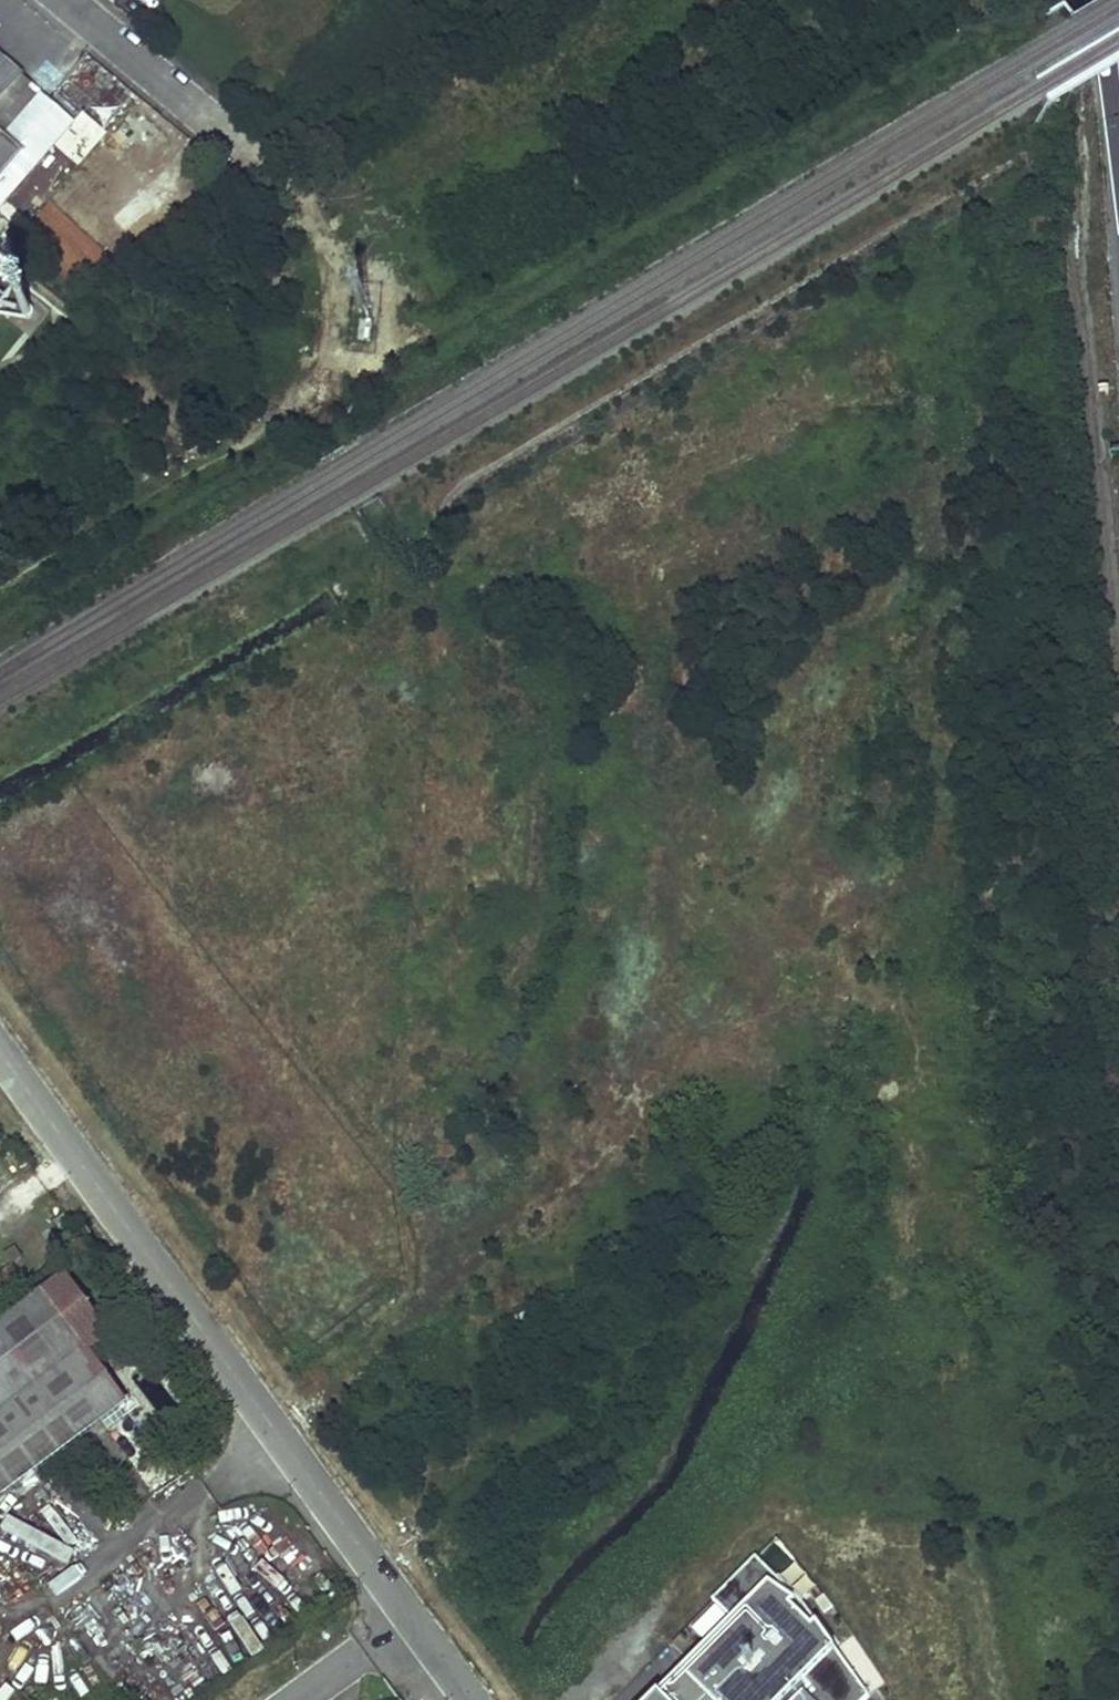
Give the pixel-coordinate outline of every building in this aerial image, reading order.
[(21,76),(0,58),(0,102),(21,76)] [(4,134),(40,92),(21,76),(0,102),(0,131),(4,134)] [(0,131),(0,179),(24,151),(4,134),(0,131)] [(87,134),(63,158),(88,181),(111,156),(87,134)] [(144,186),(113,221),(132,239),(164,206),(144,186)] [(25,323),(28,323),(30,322),(31,321),(32,319),(33,317),(32,315),(31,313),(29,312),(27,311),(24,312),(23,313),(21,315),(21,317),(21,319),(22,321),(23,322),(25,323)] [(56,1283),(102,1344),(112,1337),(66,1275),(56,1283)] [(56,1283),(0,1326),(0,1354),(71,1451),(133,1406),(93,1351),(102,1344),(56,1283)] [(0,1354),(0,1503),(71,1451),(0,1354)] [(807,1608),(756,1557),(714,1601),(733,1621),(654,1699),(785,1699),(836,1648),(807,1608)] [(785,1699),(867,1699),(870,1697),(836,1648),(785,1699)]
